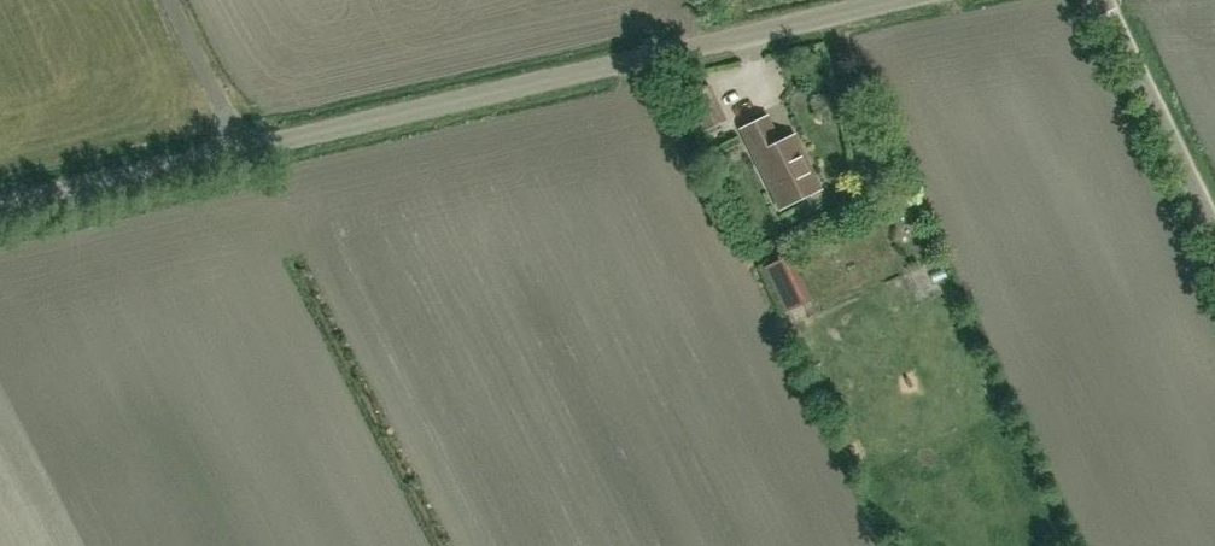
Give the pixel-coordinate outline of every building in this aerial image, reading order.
[(718,110),(707,88),(688,97),(704,130),(718,123),(713,112),(718,110)] [(741,131),(780,209),(820,190),(794,137),(779,144),(766,118),(741,131)] [(804,303),(783,258),(763,267),(785,312),(804,303)]
